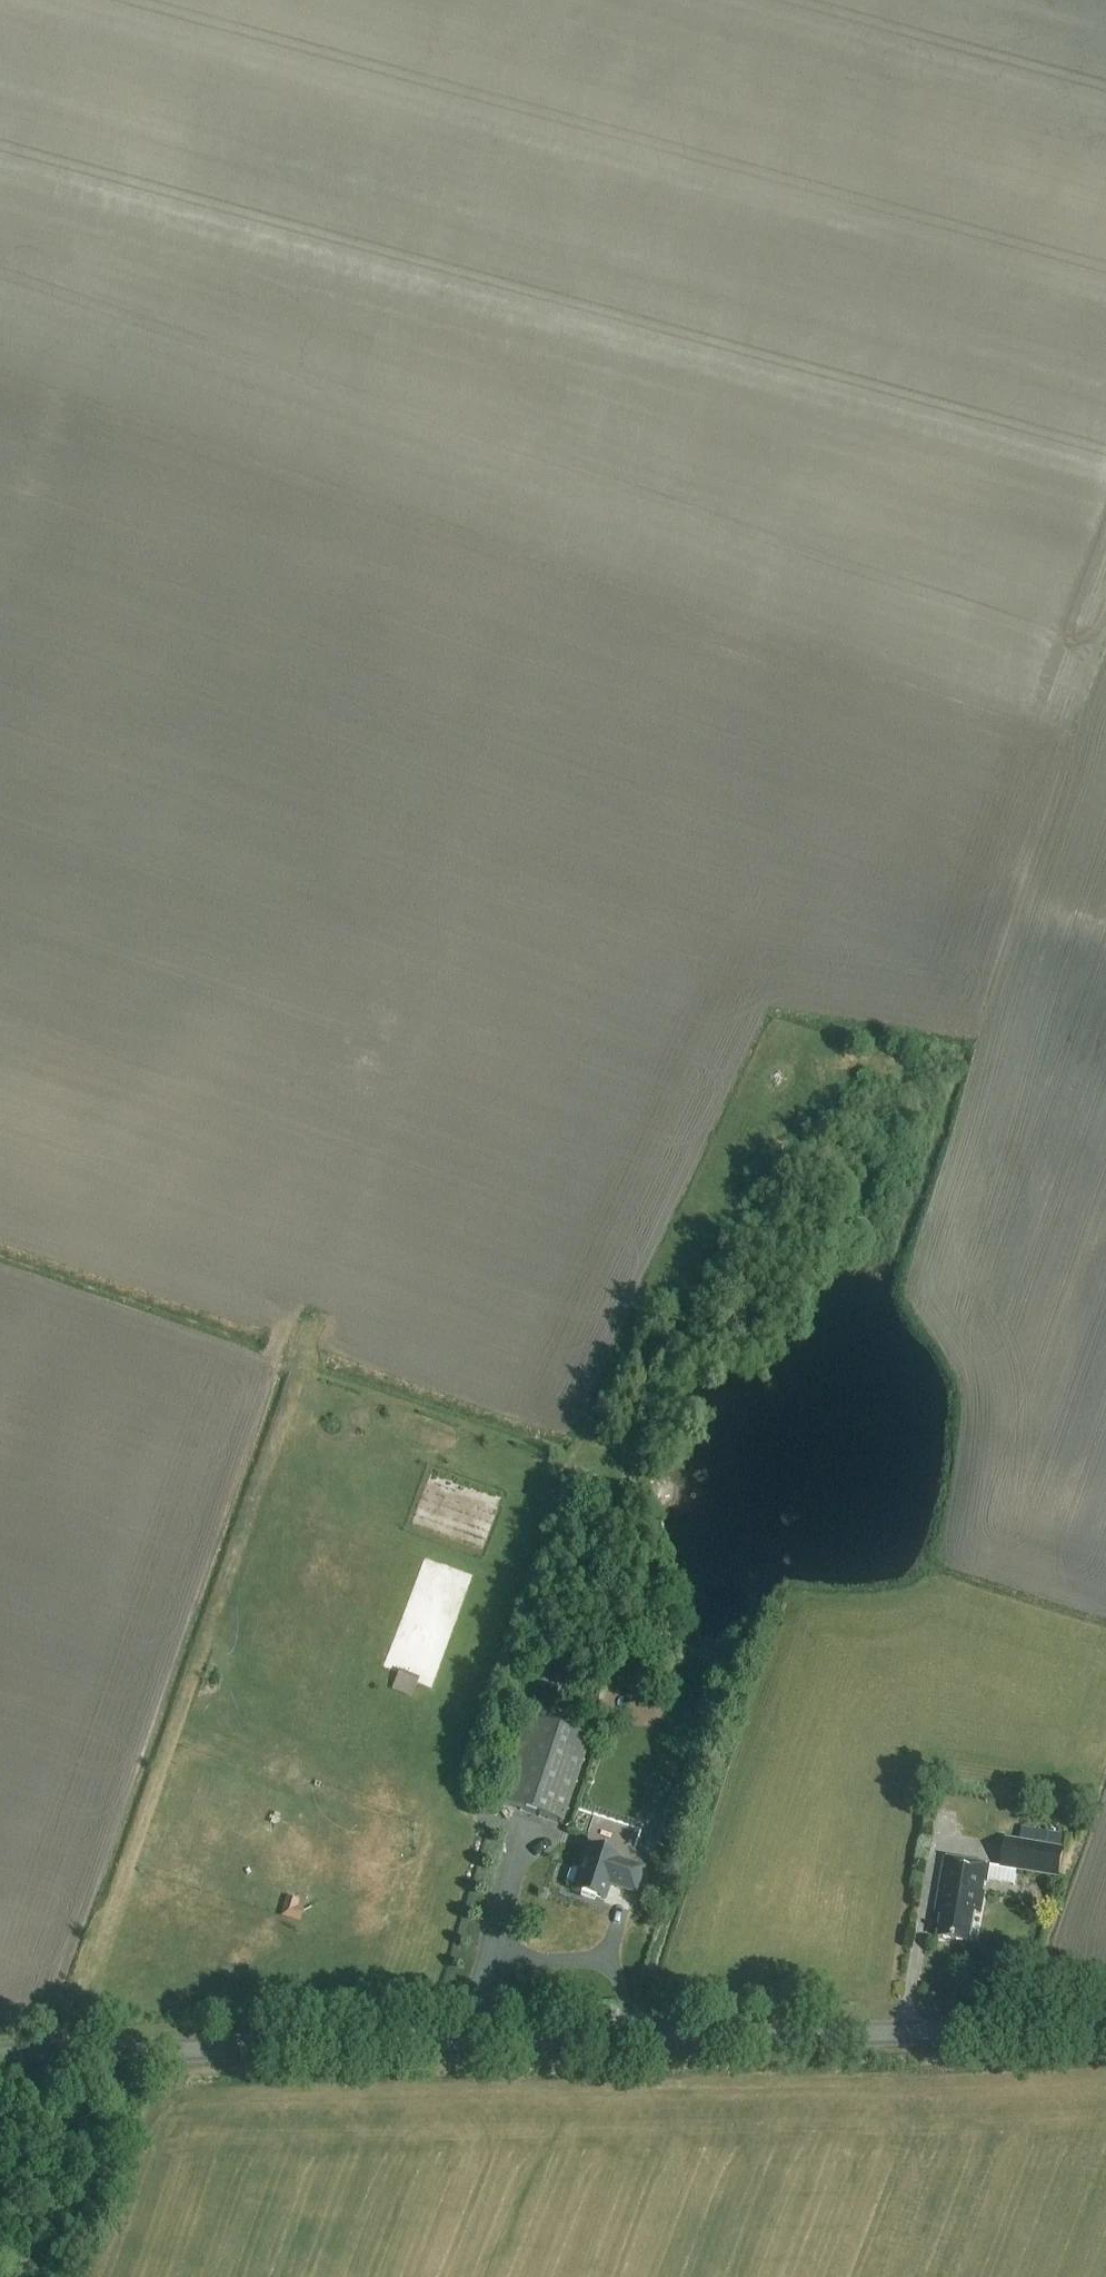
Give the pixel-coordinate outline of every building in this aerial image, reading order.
[(407,1669),(399,1688),(419,1696),(427,1678),(407,1669)] [(580,1738),(558,1731),(526,1721),(498,1805),(562,1826),(590,1741),(580,1738)] [(1062,1847),(1061,1847),(1063,1835),(1047,1833),(1046,1845),(1039,1844),(1040,1831),(1020,1828),(1018,1840),(1003,1838),(999,1869),(1058,1877),(1062,1847)] [(618,1863),(619,1859),(587,1849),(580,1872),(573,1870),(569,1872),(566,1881),(567,1884),(575,1887),(573,1893),(604,1903),(610,1888),(635,1896),(643,1871),(618,1863)] [(981,1916),(989,1868),(946,1860),(937,1909),(944,1910),(938,1940),(970,1946),(975,1915),(981,1916)] [(301,1921),(303,1912),(295,1909),(297,1901),(287,1898),(282,1915),(301,1921)]
